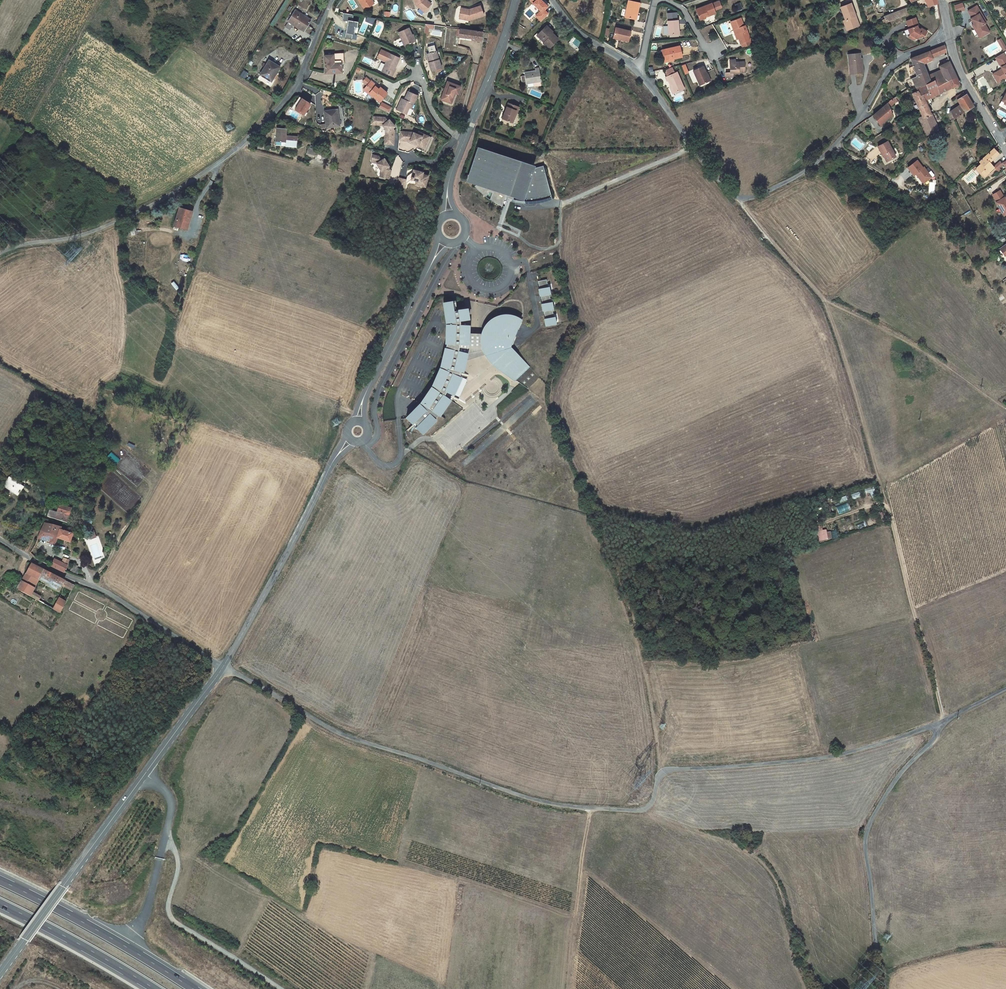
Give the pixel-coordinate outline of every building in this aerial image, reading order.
[(365,10),(373,5),(370,0),(359,0),(365,10)] [(417,6),(424,12),(430,5),(424,0),(414,0),(417,6)] [(540,16),(541,17),(539,19),(541,21),(549,13),(545,10),(548,6),(542,0),(531,0),(533,3),(541,11),(539,13),(541,15),(540,16)] [(640,3),(629,1),(625,17),(634,19),(636,12),(638,12),(640,3)] [(719,1),(712,4),(714,10),(721,8),(719,1)] [(712,3),(696,9),(699,18),(708,15),(708,16),(716,13),(714,10),(712,4),(712,3)] [(843,21),(845,25),(846,25),(848,29),(859,25),(857,19),(855,19),(854,17),(856,16),(851,3),(840,7),(845,20),(843,21)] [(469,12),(461,10),(459,19),(470,21),(484,16),(480,6),(471,9),(471,11),(469,12)] [(977,6),(968,11),(972,18),(970,19),(972,21),(974,22),(974,21),(975,23),(973,24),(972,25),(975,29),(976,29),(979,34),(981,33),(984,34),(984,35),(990,32),(985,24),(987,22),(977,6)] [(889,15),(892,21),(909,14),(907,11),(906,8),(889,15)] [(304,31),(311,20),(296,10),(288,21),(293,25),(304,31)] [(354,15),(344,13),(342,20),(348,21),(346,29),(347,29),(346,31),(345,38),(352,40),(353,34),(354,35),(355,30),(355,27),(357,28),(358,22),(353,21),(354,15)] [(668,14),(668,21),(677,20),(676,13),(668,14)] [(884,24),(892,21),(889,15),(884,17),(885,19),(882,20),(882,21),(882,22),(882,23),(883,23),(884,24)] [(741,18),(731,22),(734,30),(735,29),(739,38),(741,43),(750,40),(745,26),(744,26),(741,18)] [(915,18),(906,21),(909,29),(908,29),(909,34),(915,37),(917,39),(918,37),(920,33),(925,36),(927,32),(921,28),(920,30),(918,28),(917,26),(918,26),(915,18)] [(668,21),(668,25),(669,25),(669,28),(668,28),(669,34),(678,34),(679,34),(678,20),(677,20),(668,21)] [(293,25),(288,21),(285,27),(290,30),(293,25)] [(404,46),(410,44),(414,42),(415,42),(412,35),(409,28),(398,32),(404,46)] [(549,49),(558,39),(552,33),(553,32),(552,31),(550,34),(548,32),(549,32),(545,28),(537,35),(544,42),(543,43),(549,49)] [(631,31),(616,28),(613,37),(619,39),(628,41),(631,31)] [(481,41),(482,32),(460,29),(459,36),(459,37),(474,39),(473,40),(481,41)] [(976,29),(975,29),(980,38),(984,35),(984,34),(981,33),(979,34),(976,29)] [(575,39),(572,43),(578,48),(581,44),(575,39)] [(945,45),(929,51),(931,58),(939,55),(946,52),(945,45)] [(680,46),(662,50),(665,61),(673,59),(682,57),(680,46)] [(384,68),(382,71),(391,76),(400,58),(381,50),(378,58),(382,60),(386,58),(388,59),(386,62),(384,68)] [(915,77),(926,73),(922,63),(925,63),(928,62),(927,60),(932,58),(931,58),(929,51),(910,59),(913,66),(909,67),(912,76),(915,75),(915,77)] [(437,60),(435,52),(426,54),(431,71),(441,68),(439,60),(437,60)] [(334,73),(342,72),(341,64),(344,63),(343,53),(333,54),(333,55),(324,56),(325,73),(332,73),(332,72),(334,72),(334,73)] [(849,65),(850,74),(863,73),(862,61),(860,61),(860,58),(861,58),(860,53),(850,54),(851,64),(849,65)] [(995,58),(999,64),(1001,63),(1003,66),(1002,68),(1002,69),(995,73),(997,77),(1001,78),(1005,75),(1005,57),(1003,53),(995,58)] [(280,67),(269,60),(261,75),(272,81),(280,67)] [(735,62),(730,63),(730,73),(726,73),(726,77),(733,77),(733,73),(745,72),(744,62),(735,62)] [(939,66),(941,70),(944,76),(934,80),(936,87),(956,77),(954,73),(952,68),(949,62),(939,66)] [(703,66),(693,71),(700,85),(710,81),(703,66)] [(664,71),(667,76),(675,73),(672,67),(664,71)] [(528,72),(524,73),(525,75),(526,82),(526,84),(533,83),(541,82),(541,81),(539,68),(535,69),(535,72),(529,73),(528,72)] [(941,70),(928,76),(930,82),(934,80),(944,76),(941,70)] [(668,80),(674,93),(684,89),(677,72),(675,73),(667,76),(665,77),(667,81),(668,80)] [(915,77),(911,78),(915,87),(920,86),(930,82),(928,76),(926,73),(915,77)] [(995,73),(993,74),(998,83),(1005,78),(1005,75),(1001,78),(997,77),(995,73)] [(956,77),(936,87),(939,94),(955,86),(959,83),(956,77)] [(912,93),(918,108),(926,104),(924,100),(931,97),(939,94),(936,87),(934,80),(930,82),(920,86),(915,87),(917,91),(912,93)] [(367,87),(365,91),(369,94),(370,93),(373,96),(380,102),(387,93),(380,88),(379,90),(375,87),(376,86),(371,81),(370,82),(367,86),(366,87),(367,87)] [(461,87),(447,82),(441,99),(450,103),(453,92),(455,93),(458,94),(461,87)] [(417,95),(408,91),(404,100),(404,101),(403,101),(401,100),(398,107),(401,108),(400,111),(406,114),(409,107),(411,103),(413,104),(417,95)] [(954,119),(973,106),(970,101),(969,100),(966,95),(957,100),(960,105),(950,111),(954,119)] [(297,106),(295,110),(303,115),(311,104),(302,98),(297,106)] [(890,100),(887,103),(873,115),(880,125),(892,115),(889,108),(896,102),(894,98),(890,100)] [(519,107),(508,103),(502,118),(511,122),(516,111),(517,111),(519,107)] [(927,104),(926,104),(918,108),(922,116),(923,118),(932,115),(932,114),(931,114),(927,104)] [(324,111),(326,128),(340,126),(337,109),(324,111)] [(938,129),(932,115),(923,118),(922,116),(918,118),(926,135),(938,129)] [(378,117),(373,117),(370,125),(377,125),(382,125),(382,124),(377,124),(378,117)] [(385,117),(378,117),(377,124),(382,124),(382,125),(388,132),(385,134),(384,144),(393,145),(394,130),(393,128),(395,126),(389,120),(388,121),(385,117)] [(286,147),(297,147),(297,137),(286,136),(286,129),(277,128),(277,134),(276,141),(276,145),(285,146),(286,147)] [(413,132),(400,131),(399,140),(407,140),(407,141),(410,141),(418,145),(417,148),(423,151),(429,136),(423,134),(422,136),(418,134),(413,132)] [(431,137),(429,136),(423,151),(425,152),(431,137)] [(896,157),(888,141),(878,146),(882,154),(882,153),(886,161),(896,157)] [(306,155),(314,157),(315,154),(318,155),(317,158),(321,159),(321,160),(325,161),(328,153),(324,152),(324,153),(308,148),(306,155)] [(989,162),(997,154),(993,148),(984,157),(989,162)] [(549,197),(551,197),(543,166),(532,168),(532,167),(479,149),(477,155),(476,154),(469,174),(470,175),(469,180),(480,184),(479,186),(476,185),(475,186),(477,188),(478,190),(481,192),(482,193),(483,195),(486,197),(489,192),(492,193),(490,200),(492,201),(496,203),(499,204),(502,206),(505,197),(513,199),(514,195),(522,198),(523,197),(524,201),(526,201),(529,201),(531,201),(535,201),(537,201),(539,200),(538,198),(542,197),(543,200),(546,198),(549,197)] [(373,155),(372,161),(377,162),(376,163),(381,171),(380,176),(389,178),(390,170),(388,167),(389,166),(384,158),(381,160),(379,156),(373,155)] [(993,167),(989,162),(984,157),(979,162),(981,163),(976,168),(975,166),(972,169),(974,171),(976,169),(976,168),(980,172),(979,172),(983,177),(988,172),(989,173),(990,173),(995,169),(993,167)] [(917,160),(907,168),(913,175),(916,173),(918,175),(917,175),(917,176),(922,183),(923,183),(931,177),(928,173),(924,167),(923,168),(917,160)] [(420,182),(419,185),(425,187),(428,176),(422,174),(423,172),(413,170),(412,174),(411,179),(417,181),(420,182)] [(406,179),(399,177),(396,186),(405,189),(406,183),(411,179),(412,174),(411,174),(408,175),(406,179)] [(1005,214),(1005,200),(1005,197),(1004,198),(1000,191),(992,195),(996,202),(1004,215),(1005,214)] [(177,225),(186,228),(188,221),(192,222),(195,210),(182,207),(177,225)] [(546,326),(557,324),(556,316),(555,317),(553,310),(554,309),(553,302),(552,302),(550,294),(552,294),(550,286),(549,287),(548,279),(539,281),(541,288),(539,288),(541,296),(542,296),(543,303),(542,304),(544,311),(545,311),(546,318),(545,318),(546,326)] [(453,305),(445,306),(448,322),(450,322),(451,324),(448,324),(447,343),(446,348),(442,366),(443,367),(442,369),(441,368),(434,385),(434,386),(433,388),(432,388),(422,403),(423,404),(422,405),(421,404),(407,418),(413,424),(414,422),(417,425),(416,427),(422,433),(436,419),(435,419),(439,415),(449,399),(444,396),(447,391),(452,394),(460,376),(462,371),(458,370),(461,361),(465,359),(466,359),(485,353),(486,354),(496,351),(502,349),(510,347),(521,320),(519,319),(518,319),(517,318),(515,318),(513,318),(512,318),(512,315),(509,315),(507,316),(506,316),(504,317),(503,317),(502,315),(500,316),(499,317),(498,317),(496,319),(494,320),(492,319),(491,320),(490,322),(489,323),(489,324),(488,325),(488,327),(485,325),(485,327),(484,328),(483,330),(482,331),(482,332),(482,333),(481,335),(468,335),(468,332),(467,332),(467,331),(468,331),(468,325),(460,324),(460,320),(468,319),(466,309),(454,311),(453,305)] [(496,351),(486,354),(487,356),(489,359),(491,361),(494,364),(496,367),(501,370),(503,371),(505,373),(521,358),(510,347),(502,349),(496,351)] [(532,369),(521,358),(505,373),(516,381),(516,380),(528,388),(540,378),(532,369)] [(117,464),(121,459),(112,451),(108,456),(117,464)] [(23,490),(30,479),(22,475),(19,481),(11,477),(5,486),(19,495),(23,490)] [(53,510),(51,517),(71,523),(76,508),(64,504),(61,513),(53,510)] [(48,524),(43,537),(55,541),(55,543),(59,544),(60,539),(77,545),(78,541),(74,540),(75,535),(62,530),(63,529),(48,524)] [(819,528),(813,529),(814,534),(819,534),(820,543),(829,541),(828,531),(823,532),(823,530),(819,530),(819,528)] [(64,571),(66,572),(68,570),(69,568),(72,560),(66,559),(63,566),(53,562),(52,566),(64,571)] [(31,564),(26,575),(38,582),(49,587),(48,588),(59,594),(63,587),(72,592),(75,587),(31,564)] [(26,575),(22,582),(34,589),(38,582),(26,575)] [(22,582),(16,591),(29,597),(32,594),(34,589),(22,582)] [(32,594),(29,597),(38,602),(40,598),(32,594)] [(59,600),(53,610),(60,614),(66,603),(59,600)]
